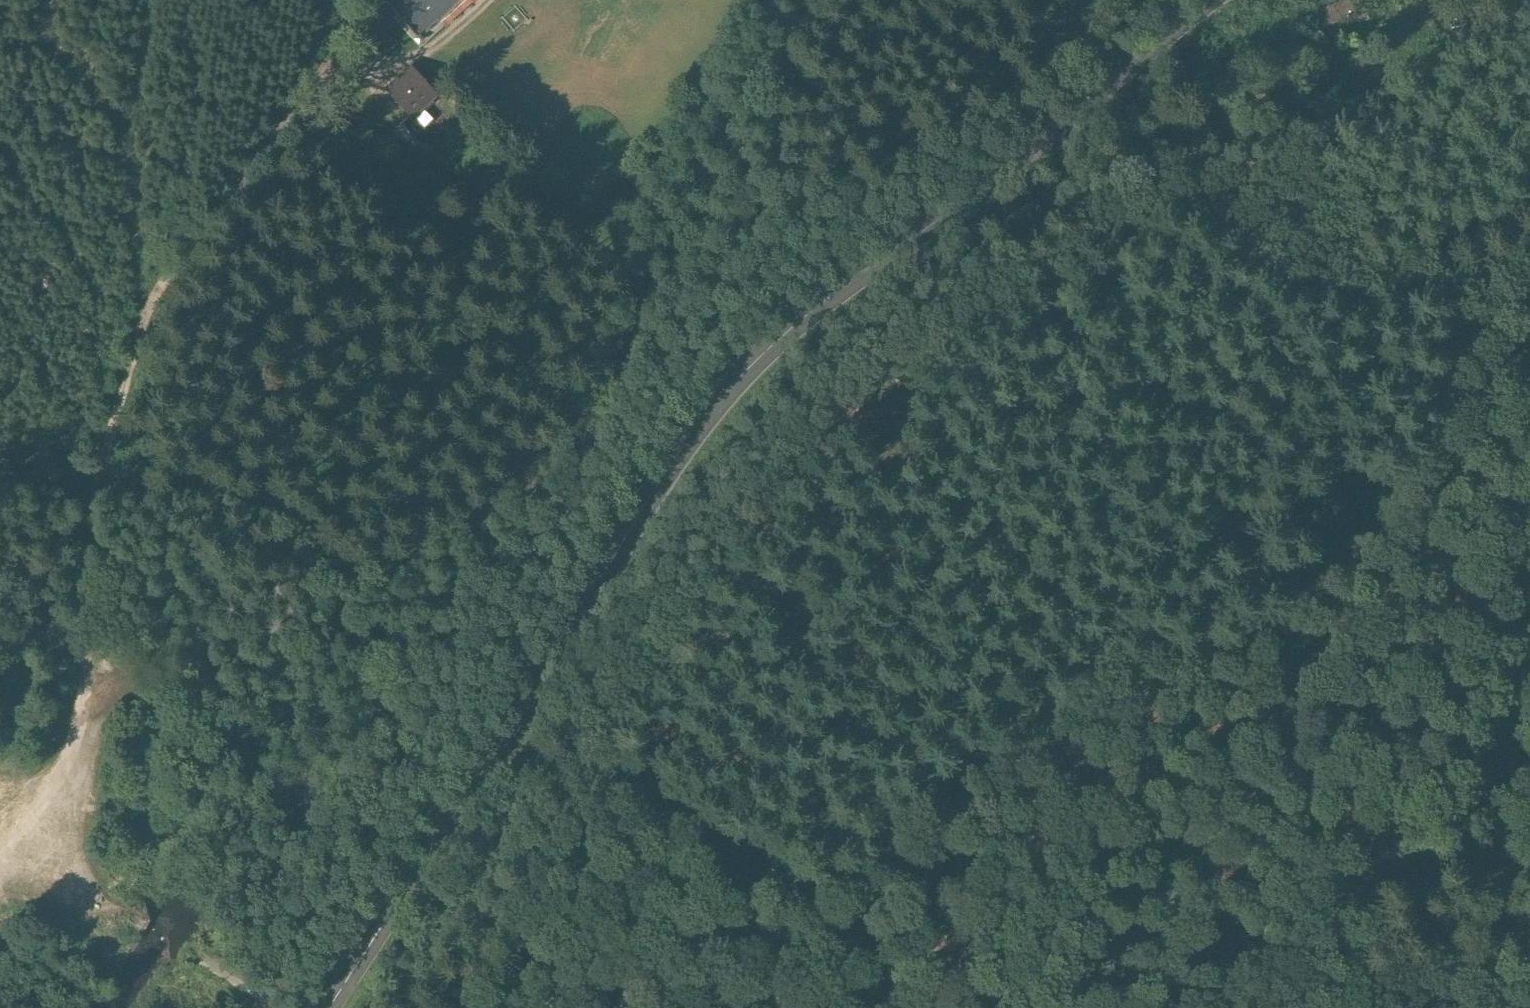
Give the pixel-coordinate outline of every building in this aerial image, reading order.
[(416,37),(459,0),(392,0),(388,4),(416,37)] [(401,63),(375,84),(408,123),(433,101),(401,63)]
